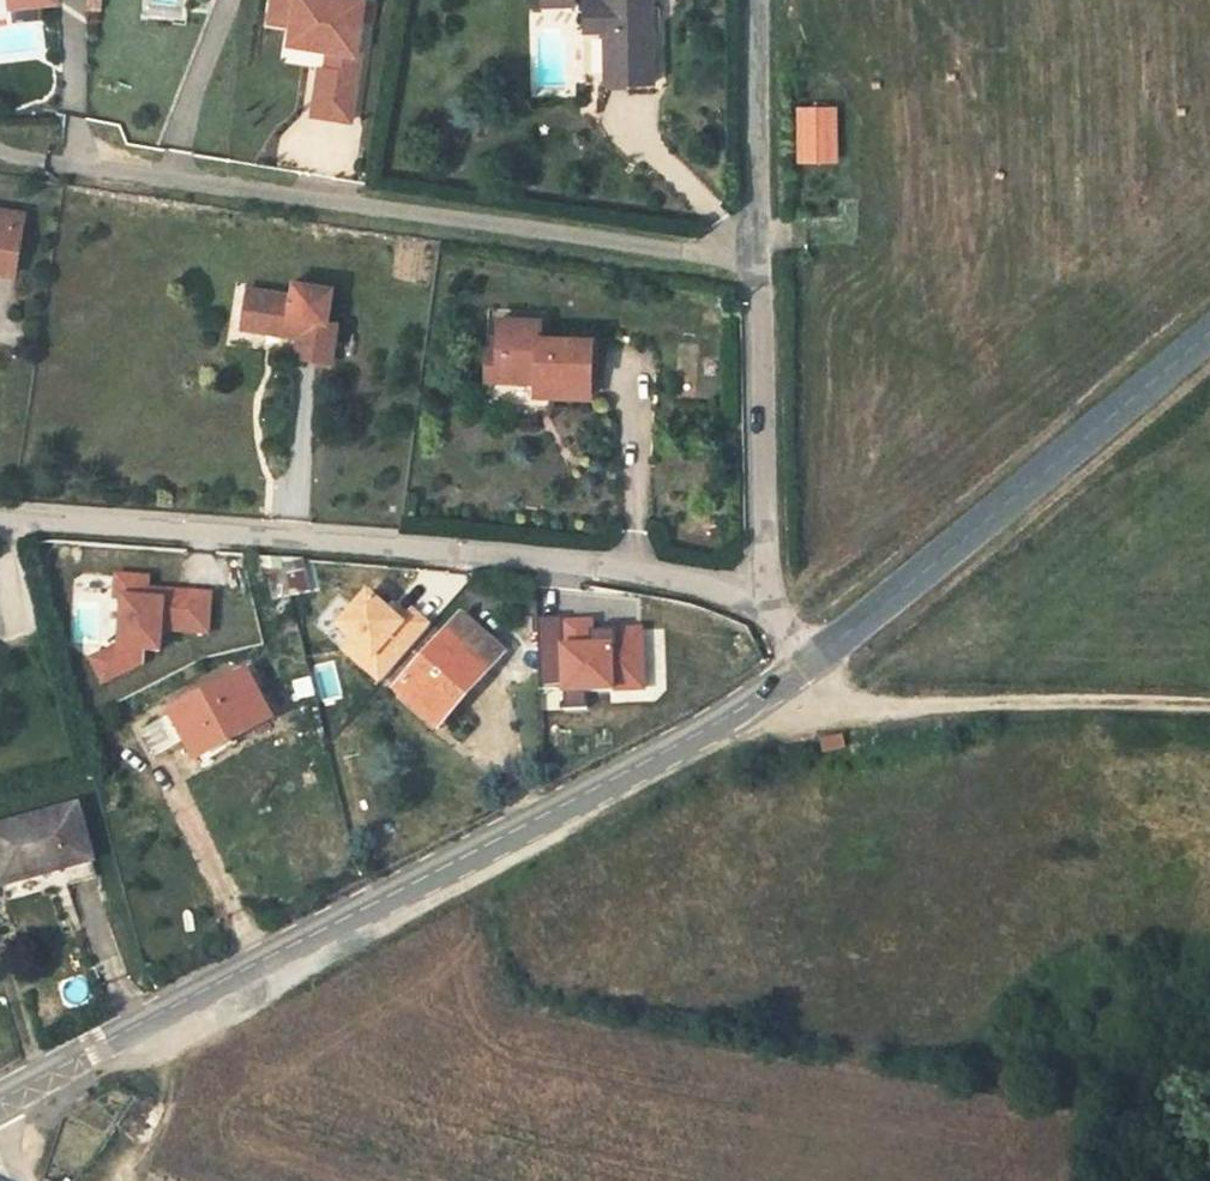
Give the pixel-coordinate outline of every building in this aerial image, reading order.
[(11,12),(57,7),(57,0),(10,0),(11,12)] [(89,9),(101,9),(101,0),(89,0),(89,9)] [(269,9),(292,12),(291,22),(289,40),(322,44),(329,46),(343,47),(341,67),(326,65),(320,64),(314,111),(352,116),(361,48),(356,47),(362,0),(271,0),(269,9)] [(589,27),(611,27),(612,85),(658,84),(656,0),(589,0),(589,27)] [(268,19),(291,22),(292,12),(269,9),(268,19)] [(329,46),(326,65),(341,67),(343,47),(329,46)] [(839,164),(839,106),(797,106),(797,164),(839,164)] [(19,276),(29,214),(0,210),(0,273),(19,276)] [(301,284),(300,296),(256,291),(252,322),(294,328),(304,341),(303,358),(337,362),(342,325),(331,323),(335,288),(301,284)] [(543,333),(543,311),(505,311),(506,339),(514,340),(513,373),(539,374),(555,374),(554,390),(596,391),(598,334),(543,333)] [(513,373),(514,340),(506,339),(498,339),(497,372),(513,373)] [(554,390),(555,374),(539,374),(539,389),(554,390)] [(266,564),(276,606),(292,602),(312,597),(304,567),(282,565),(266,564)] [(212,634),(214,595),(166,593),(166,602),(150,602),(151,580),(121,579),(120,602),(128,602),(126,649),(97,663),(110,685),(148,667),(148,653),(165,653),(166,632),(212,634)] [(380,680),(430,622),(412,607),(401,619),(367,589),(338,623),(354,636),(344,648),(380,680)] [(399,688),(440,724),(485,671),(488,673),(503,655),(460,618),(399,688)] [(565,621),(540,622),(543,686),(567,685),(568,711),(591,710),(590,695),(647,692),(644,633),(593,635),(594,650),(567,651),(565,621)] [(199,734),(210,753),(277,716),(252,672),(167,719),(180,743),(199,734)] [(8,878),(73,860),(77,874),(102,868),(83,798),(0,820),(0,846),(8,878)] [(91,1099),(87,1090),(66,1099),(70,1108),(91,1099)]
